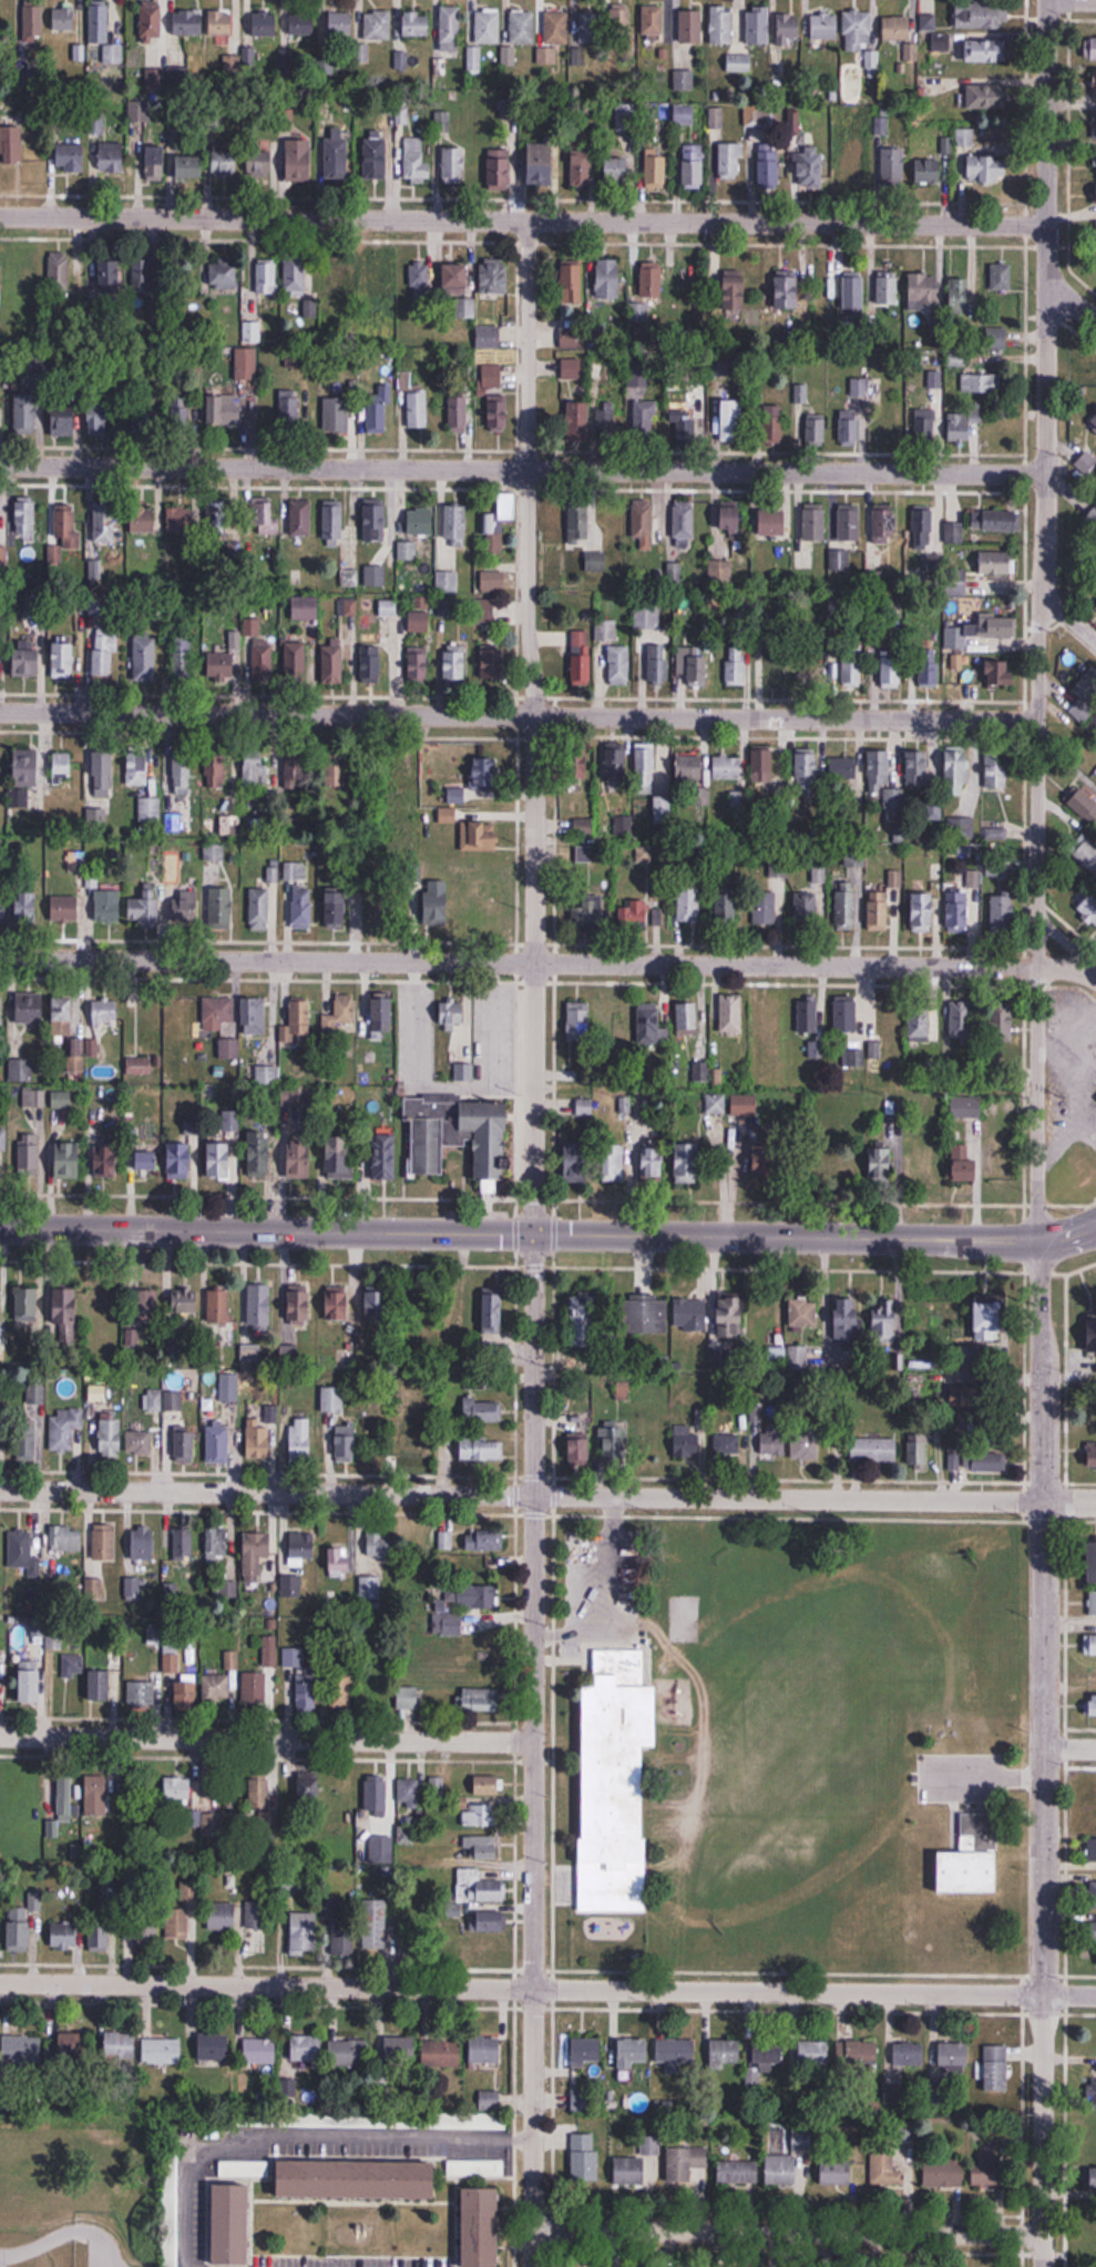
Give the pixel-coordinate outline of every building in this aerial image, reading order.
[(24,2),(24,43),(43,43),(43,2),(24,2)] [(141,2),(141,38),(162,38),(162,2),(141,2)] [(89,44),(110,44),(110,3),(89,3),(89,44)] [(956,4),(956,28),(1009,28),(1009,4),(956,4)] [(460,52),(460,6),(440,6),(440,52),(460,52)] [(664,6),(643,6),(643,40),(664,40),(664,6)] [(631,44),(631,7),(612,7),(612,44),(631,44)] [(734,44),(734,7),(710,7),(710,44),(734,44)] [(75,8),(53,8),(53,30),(75,30),(75,8)] [(475,44),(500,44),(500,10),(475,10),(475,44)] [(510,44),(534,44),(534,11),(510,11),(510,44)] [(541,63),(568,63),(569,11),(541,11),(541,63)] [(681,43),(702,43),(702,11),(681,11),(681,43)] [(174,12),(175,35),(203,35),(203,12),(174,12)] [(238,35),(238,12),(209,12),(209,35),(238,35)] [(391,12),(363,12),(363,14),(331,14),(331,38),(390,39),(391,12)] [(403,37),(429,37),(430,12),(403,12),(403,37)] [(769,45),(769,12),(748,12),(748,45),(769,45)] [(872,12),(845,12),(845,52),(872,52),(872,12)] [(277,37),(277,13),(254,13),(254,37),(277,37)] [(579,13),(579,46),(600,46),(600,13),(579,13)] [(800,13),(777,13),(777,39),(800,39),(800,13)] [(811,39),(838,39),(838,14),(811,14),(811,39)] [(315,35),(315,15),(289,15),(289,35),(315,35)] [(918,61),(918,44),(912,44),(911,16),(884,16),(884,42),(904,42),(904,61),(918,61)] [(951,34),(933,34),(933,49),(951,49),(951,34)] [(1006,62),(1006,39),(966,39),(966,62),(1006,62)] [(368,46),(357,47),(357,61),(368,61),(368,46)] [(727,72),(751,72),(751,55),(727,55),(727,72)] [(171,72),(171,87),(188,87),(188,72),(171,72)] [(674,72),(674,90),(694,90),(694,72),(674,72)] [(1006,85),(967,85),(967,109),(1006,109),(1006,85)] [(503,100),(503,120),(512,120),(512,100),(503,100)] [(695,125),(695,105),(674,105),(674,125),(695,125)] [(616,130),(636,130),(636,107),(616,107),(616,130)] [(723,109),(709,109),(709,134),(723,134),(723,109)] [(23,165),(23,126),(0,126),(0,165),(23,165)] [(387,179),(387,131),(363,131),(363,179),(387,179)] [(325,178),(349,178),(349,138),(325,138),(325,178)] [(423,138),(404,138),(404,182),(431,182),(431,163),(423,163),(423,138)] [(124,142),(99,142),(99,172),(124,172),(124,142)] [(288,181),(311,181),(311,142),(288,142),(288,181)] [(741,143),(719,143),(719,178),(741,178),(741,143)] [(56,145),(56,172),(85,172),(85,145),(56,145)] [(553,186),(553,145),(529,145),(529,186),(553,186)] [(704,145),(683,145),(683,187),(704,187),(704,145)] [(165,146),(146,146),(146,181),(165,181),(165,146)] [(780,146),(760,146),(760,190),(780,190),(780,146)] [(799,186),(823,186),(823,147),(799,147),(799,186)] [(843,186),(863,186),(863,147),(843,147),(843,186)] [(443,182),(465,182),(465,148),(443,148),(443,182)] [(238,176),(238,149),(212,149),(212,176),(238,176)] [(510,188),(510,149),(488,149),(488,188),(510,188)] [(882,149),(882,186),(904,186),(904,149),(882,149)] [(570,187),(593,187),(593,151),(570,151),(570,187)] [(247,152),(247,174),(273,174),(273,152),(247,152)] [(176,178),(204,178),(204,156),(176,156),(176,178)] [(1008,156),(967,156),(967,182),(1008,182),(1008,156)] [(646,157),(646,184),(667,184),(667,157),(646,157)] [(942,184),(942,158),(915,158),(915,184),(942,184)] [(607,185),(629,185),(629,159),(607,159),(607,185)] [(69,290),(69,253),(49,253),(49,290),(69,290)] [(156,256),(134,256),(134,288),(156,288),(156,256)] [(371,295),(389,295),(389,256),(371,256),(371,295)] [(285,258),(285,295),(306,295),(306,258),(285,258)] [(121,288),(121,259),(100,259),(100,288),(121,288)] [(561,304),(583,304),(583,259),(561,259),(561,304)] [(620,299),(620,259),(597,259),(597,299),(620,299)] [(276,260),(257,260),(257,295),(276,295),(276,260)] [(509,293),(509,260),(480,260),(480,293),(509,293)] [(237,289),(237,263),(206,263),(206,288),(237,289)] [(663,263),(641,263),(641,298),(663,298),(663,263)] [(411,264),(411,301),(430,301),(430,264),(411,264)] [(444,294),(469,294),(469,264),(444,264),(444,294)] [(1012,290),(1012,264),(991,264),(991,290),(1012,290)] [(747,270),(724,270),(724,311),(747,311),(747,270)] [(776,309),(799,309),(799,271),(776,271),(776,309)] [(877,272),(877,304),(898,304),(898,272),(877,272)] [(843,273),(842,318),(864,318),(865,274),(843,273)] [(909,304),(939,304),(939,274),(909,274),(909,304)] [(950,279),(950,313),(964,313),(964,279),(950,279)] [(648,303),(629,303),(629,321),(648,321),(648,303)] [(259,342),(259,323),(243,323),(243,342),(259,342)] [(477,347),(500,347),(500,326),(477,326),(477,347)] [(584,326),(561,326),(561,348),(584,348),(584,326)] [(986,349),(1007,349),(1007,328),(986,328),(986,349)] [(236,380),(258,380),(258,349),(236,349),(236,380)] [(581,359),(561,359),(561,380),(581,380),(581,359)] [(590,380),(611,380),(611,362),(590,362),(590,380)] [(502,388),(502,364),(483,364),(483,388),(502,388)] [(928,387),(941,387),(941,370),(928,370),(928,387)] [(962,392),(1002,392),(1002,374),(962,374),(962,392)] [(851,395),(867,395),(867,378),(851,378),(851,395)] [(388,433),(388,385),(379,385),(379,394),(367,394),(367,433),(388,433)] [(299,391),(280,391),(280,425),(299,425),(299,391)] [(408,427),(428,427),(428,391),(408,391),(408,427)] [(324,433),(349,433),(349,392),(324,392),(324,433)] [(15,394),(15,433),(41,433),(41,394),(15,394)] [(241,395),(215,395),(215,424),(241,424),(241,395)] [(488,431),(509,431),(509,395),(488,395),(488,431)] [(171,398),(171,428),(191,428),(191,398),(171,398)] [(722,400),(722,442),(745,442),(745,400),(722,400)] [(133,401),(133,434),(153,434),(153,401),(133,401)] [(634,401),(634,441),(653,441),(653,401),(634,401)] [(88,433),(109,433),(109,402),(88,402),(88,433)] [(616,437),(616,402),(597,403),(597,438),(616,437)] [(569,437),(589,437),(589,403),(569,403),(569,437)] [(994,404),(968,403),(967,412),(950,411),(949,440),(971,440),(971,421),(993,421),(994,404)] [(675,404),(675,444),(695,444),(695,404),(675,404)] [(784,406),(761,406),(761,443),(784,443),(784,406)] [(53,407),(53,437),(77,437),(77,407),(53,407)] [(915,410),(915,441),(935,441),(935,410),(915,410)] [(859,411),(840,411),(840,446),(859,446),(859,411)] [(806,443),(826,443),(826,418),(806,418),(806,443)] [(516,521),(516,494),(498,494),(498,514),(485,514),(485,554),(503,554),(503,521),(516,521)] [(17,535),(35,535),(35,497),(17,497),(17,535)] [(116,544),(116,500),(94,500),(94,544),(116,544)] [(279,535),(279,501),(255,501),(255,535),(279,535)] [(633,539),(641,539),(641,551),(653,551),(653,502),(633,502),(633,539)] [(673,547),(694,547),(694,502),(673,502),(673,547)] [(292,536),(312,536),(312,503),(292,503),(292,536)] [(228,536),(225,505),(210,507),(213,537),(228,536)] [(742,534),(742,505),(721,505),(721,534),(742,534)] [(826,541),(826,505),(803,505),(803,541),(826,541)] [(860,505),(839,505),(839,540),(860,540),(860,505)] [(386,542),(386,506),(365,506),(365,542),(386,542)] [(466,547),(466,506),(444,506),(444,547),(466,547)] [(589,545),(589,506),(569,506),(569,545),(589,545)] [(873,506),(873,541),(895,541),(895,506),(873,506)] [(1095,527),(1095,506),(1085,517),(1095,527)] [(344,507),(324,507),(324,541),(344,541),(344,507)] [(167,508),(167,532),(192,532),(192,508),(167,508)] [(788,508),(760,508),(760,537),(788,537),(788,508)] [(132,533),(156,533),(156,509),(132,509),(132,533)] [(914,534),(933,534),(933,509),(914,509),(914,534)] [(433,536),(433,510),(408,510),(408,536),(433,536)] [(973,512),(973,531),(1021,531),(1021,512),(973,512)] [(946,544),(964,544),(964,523),(946,523),(946,544)] [(416,560),(415,543),(399,544),(399,561),(416,560)] [(850,551),(829,551),(829,572),(850,572),(850,551)] [(980,553),(980,575),(1013,575),(1013,553),(980,553)] [(606,572),(606,554),(585,555),(586,572),(606,572)] [(709,584),(732,584),(732,560),(709,560),(709,584)] [(385,569),(364,569),(364,587),(385,587),(385,569)] [(967,596),(967,570),(947,570),(947,596),(967,596)] [(357,586),(357,572),(343,572),(343,586),(357,586)] [(482,592),(505,592),(505,572),(482,572),(482,592)] [(294,614),(319,614),(319,597),(294,597),(294,614)] [(355,614),(355,599),(341,599),(341,614),(355,614)] [(396,632),(409,632),(409,616),(397,616),(397,601),(381,601),(381,617),(396,617),(396,632)] [(660,629),(660,603),(634,603),(634,629),(660,629)] [(1016,618),(978,618),(978,625),(946,625),(946,648),(977,648),(977,638),(1016,638),(1016,618)] [(596,641),(608,641),(608,630),(615,630),(616,621),(596,621),(596,641)] [(572,684),(591,684),(591,631),(572,631),(572,684)] [(116,635),(94,635),(94,678),(116,678),(116,635)] [(133,681),(156,681),(156,635),(133,635),(133,681)] [(192,680),(192,637),(173,637),(173,680),(192,680)] [(344,684),(344,640),(323,640),(323,684),(344,684)] [(41,642),(14,642),(14,677),(41,677),(41,642)] [(74,678),(74,642),(53,642),(53,678),(74,678)] [(307,642),(286,642),(286,680),(307,680),(307,642)] [(273,644),(253,644),(253,682),(273,682),(273,644)] [(466,646),(445,646),(445,681),(466,681),(466,646)] [(629,685),(629,646),(609,646),(609,685),(629,685)] [(640,684),(668,684),(668,646),(646,646),(646,659),(640,659),(640,684)] [(727,685),(746,685),(746,647),(727,647),(727,685)] [(362,648),(362,683),(381,683),(381,648),(362,648)] [(429,648),(408,648),(408,682),(429,682),(429,648)] [(709,684),(709,657),(699,657),(699,648),(678,648),(678,684),(709,684)] [(882,649),(882,686),(902,686),(902,649),(882,649)] [(853,660),(843,660),(843,687),(862,687),(862,650),(853,650),(853,660)] [(506,682),(506,651),(482,651),(482,682),(506,682)] [(920,684),(938,684),(938,651),(920,651),(920,684)] [(784,652),(765,652),(765,687),(784,687),(784,652)] [(208,679),(235,679),(235,653),(208,653),(208,679)] [(962,670),(963,658),(953,657),(952,669),(962,670)] [(1016,687),(1016,662),(986,662),(986,687),(1016,687)] [(1083,724),(1095,709),(1092,706),(1095,700),(1095,669),(1093,667),(1072,692),(1079,698),(1068,711),(1083,724)] [(808,682),(816,679),(812,668),(804,671),(808,682)] [(607,746),(607,788),(627,788),(627,746),(607,746)] [(772,748),(752,748),(752,783),(772,783),(772,748)] [(656,749),(637,749),(637,783),(656,783),(656,749)] [(39,788),(39,750),(14,750),(14,788),(39,788)] [(986,750),(986,789),(1008,789),(1008,750),(986,750)] [(112,797),(112,752),(93,752),(93,797),(112,797)] [(890,789),(890,752),(869,752),(869,793),(884,793),(884,805),(897,805),(897,789),(890,789)] [(907,752),(907,789),(929,789),(929,752),(907,752)] [(945,752),(945,785),(971,785),(971,752),(945,752)] [(148,786),(148,753),(127,753),(127,786),(148,786)] [(191,753),(173,753),(173,796),(191,796),(191,753)] [(307,790),(307,753),(287,753),(287,790),(307,790)] [(567,753),(567,780),(588,780),(588,753),(567,753)] [(71,754),(53,754),(53,785),(71,785),(71,754)] [(244,788),(268,788),(268,754),(244,754),(244,788)] [(207,789),(227,789),(227,755),(207,755),(207,789)] [(818,755),(797,755),(797,795),(818,795),(818,755)] [(703,756),(676,756),(676,782),(703,782),(703,756)] [(741,758),(713,758),(713,779),(741,779),(741,758)] [(498,759),(472,759),(472,792),(498,792),(498,759)] [(829,759),(829,781),(858,781),(858,759),(829,759)] [(160,822),(160,798),(140,798),(140,822),(160,822)] [(180,812),(167,815),(171,832),(185,828),(180,812)] [(974,818),(948,818),(948,839),(974,839),(974,818)] [(592,834),(592,819),(575,819),(575,834),(592,834)] [(499,823),(462,823),(462,849),(499,849),(499,823)] [(1090,836),(1072,857),(1095,876),(1095,841),(1090,836)] [(635,863),(655,863),(655,846),(635,846),(635,863)] [(577,861),(591,861),(591,847),(577,847),(577,861)] [(770,877),(788,877),(788,859),(770,859),(770,877)] [(902,871),(890,871),(890,888),(902,888),(902,871)] [(448,881),(423,881),(423,924),(448,924),(448,881)] [(837,930),(855,930),(855,884),(837,884),(837,930)] [(129,900),(129,923),(160,923),(159,885),(144,885),(144,900),(129,900)] [(715,925),(736,925),(736,887),(715,887),(715,925)] [(347,931),(347,888),(327,888),(327,931),(347,931)] [(232,930),(232,889),(210,889),(210,930),(232,930)] [(120,890),(95,890),(95,922),(120,922),(120,890)] [(250,931),(269,931),(269,890),(250,890),(250,931)] [(313,890),(293,890),(293,929),(313,929),(313,890)] [(198,924),(198,891),(172,891),(172,924),(198,924)] [(1092,891),(1073,911),(1095,934),(1095,895),(1092,891)] [(680,922),(700,922),(700,892),(680,892),(680,922)] [(776,892),(754,892),(754,926),(776,926),(776,892)] [(869,930),(889,930),(889,892),(869,892),(869,930)] [(947,892),(947,931),(969,931),(969,892),(947,892)] [(37,894),(15,894),(15,927),(37,927),(37,894)] [(911,894),(911,932),(935,932),(935,894),(911,894)] [(797,895),(797,931),(818,931),(818,895),(797,895)] [(991,895),(991,935),(1014,935),(1014,895),(991,895)] [(579,928),(604,928),(604,896),(579,896),(579,928)] [(51,922),(79,922),(79,897),(51,897),(51,922)] [(627,901),(627,928),(662,928),(662,901),(627,901)] [(335,1016),(322,1016),(322,1033),(355,1033),(355,995),(335,995),(335,1016)] [(743,1034),(742,995),(720,995),(720,1034),(743,1034)] [(17,1024),(43,1024),(43,998),(17,998),(17,1024)] [(54,1037),(74,1037),(74,998),(54,998),(54,1037)] [(233,998),(203,998),(203,1031),(223,1031),(223,1023),(233,1023),(233,998)] [(310,1035),(310,998),(290,998),(290,1035),(310,1035)] [(392,998),(372,998),(372,1034),(392,1034),(392,998)] [(777,998),(757,998),(756,1037),(776,1037),(777,998)] [(818,1034),(818,998),(798,998),(798,1034),(818,1034)] [(857,1033),(857,998),(836,998),(836,1033),(857,1033)] [(243,999),(243,1035),(265,1035),(265,999),(243,999)] [(590,1001),(568,1001),(568,1040),(590,1040),(590,1001)] [(92,1002),(92,1028),(118,1028),(118,1002),(92,1002)] [(464,1028),(464,1002),(440,1002),(440,1028),(464,1028)] [(597,1038),(620,1038),(620,1002),(597,1002),(597,1038)] [(896,1002),(876,1002),(876,1037),(896,1037),(896,1002)] [(969,1002),(950,1002),(950,1036),(969,1036),(969,1002)] [(677,1004),(677,1034),(698,1034),(698,1004),(677,1004)] [(660,1028),(660,1005),(638,1005),(638,1043),(670,1043),(670,1028),(660,1028)] [(1013,1010),(993,1010),(993,1043),(1013,1043),(1013,1010)] [(909,1042),(930,1042),(930,1012),(909,1012),(909,1042)] [(68,1072),(84,1072),(84,1041),(68,1041),(68,1072)] [(219,1041),(219,1059),(239,1058),(239,1041),(219,1041)] [(152,1075),(152,1058),(127,1058),(127,1075),(152,1075)] [(277,1066),(257,1067),(257,1083),(277,1083),(277,1066)] [(300,1087),(283,1087),(283,1105),(300,1105),(300,1087)] [(24,1107),(45,1107),(45,1088),(24,1088),(24,1107)] [(112,1091),(91,1091),(91,1115),(112,1115),(112,1091)] [(757,1115),(757,1094),(731,1094),(731,1115),(757,1115)] [(953,1097),(953,1117),(981,1117),(981,1097),(953,1097)] [(509,1102),(409,1099),(407,1174),(443,1175),(444,1145),(477,1146),(476,1180),(484,1180),(483,1193),(497,1193),(497,1180),(507,1181),(509,1102)] [(725,1099),(716,1099),(716,1111),(725,1111),(725,1099)] [(396,1180),(396,1130),(374,1130),(374,1180),(396,1180)] [(249,1176),(270,1176),(270,1131),(249,1131),(249,1176)] [(39,1135),(19,1135),(19,1169),(39,1169),(39,1135)] [(354,1179),(354,1136),(328,1136),(328,1179),(354,1179)] [(288,1179),(313,1179),(313,1138),(288,1138),(288,1179)] [(911,1178),(932,1178),(932,1138),(911,1138),(911,1178)] [(777,1140),(754,1140),(754,1180),(777,1180),(777,1140)] [(893,1179),(893,1142),(871,1142),(871,1179),(893,1179)] [(56,1143),(56,1179),(80,1179),(80,1143),(56,1143)] [(117,1179),(117,1143),(95,1143),(95,1179),(117,1179)] [(167,1176),(193,1176),(193,1143),(167,1143),(167,1176)] [(208,1143),(208,1179),(231,1179),(231,1143),(208,1143)] [(625,1144),(603,1144),(602,1182),(625,1182),(625,1144)] [(676,1183),(700,1183),(700,1144),(676,1144),(676,1183)] [(978,1158),(970,1158),(970,1144),(954,1144),(954,1180),(978,1180),(978,1158)] [(591,1145),(566,1145),(566,1182),(591,1182),(591,1145)] [(664,1147),(642,1147),(642,1179),(664,1179),(664,1147)] [(842,1176),(838,1149),(813,1153),(817,1180),(842,1176)] [(158,1152),(136,1152),(136,1171),(158,1171),(158,1152)] [(271,1325),(271,1284),(247,1284),(247,1325),(271,1325)] [(426,1286),(406,1286),(406,1317),(426,1317),(426,1286)] [(311,1323),(311,1287),(289,1287),(289,1323),(311,1323)] [(349,1320),(349,1287),(326,1287),(326,1320),(349,1320)] [(367,1321),(391,1321),(391,1287),(367,1287),(367,1321)] [(38,1322),(38,1288),(17,1288),(17,1322),(38,1322)] [(67,1327),(67,1345),(77,1345),(77,1288),(54,1288),(54,1327),(67,1327)] [(172,1289),(172,1317),(197,1317),(197,1289),(172,1289)] [(208,1289),(208,1326),(231,1326),(231,1289),(208,1289)] [(112,1327),(112,1290),(94,1290),(94,1327),(112,1327)] [(158,1290),(137,1290),(137,1320),(158,1320),(158,1290)] [(504,1326),(504,1292),(483,1292),(483,1326),(504,1326)] [(744,1294),(719,1294),(719,1337),(744,1337),(744,1294)] [(597,1295),(571,1295),(571,1346),(597,1346),(597,1295)] [(668,1332),(668,1296),(629,1296),(629,1332),(668,1332)] [(861,1346),(861,1297),(834,1297),(834,1346),(861,1346)] [(675,1299),(675,1330),(706,1330),(706,1299),(675,1299)] [(790,1327),(817,1327),(817,1299),(790,1299),(790,1327)] [(873,1340),(897,1340),(897,1299),(873,1299),(873,1340)] [(1004,1301),(975,1301),(975,1336),(1004,1336),(1004,1301)] [(238,1376),(222,1376),(222,1393),(238,1393),(238,1376)] [(37,1450),(38,1404),(44,1404),(44,1378),(26,1377),(25,1450),(37,1450)] [(344,1413),(343,1387),(322,1387),(322,1413),(344,1413)] [(149,1411),(161,1411),(161,1392),(149,1392),(149,1411)] [(182,1409),(182,1394),(166,1394),(166,1409),(182,1409)] [(501,1422),(501,1402),(471,1402),(471,1422),(501,1422)] [(83,1410),(50,1410),(50,1450),(73,1450),(73,1428),(83,1428),(83,1410)] [(100,1457),(121,1457),(121,1415),(100,1415),(100,1457)] [(311,1418),(290,1418),(290,1460),(311,1460),(311,1418)] [(271,1421),(247,1421),(248,1460),(271,1459),(271,1421)] [(626,1422),(604,1422),(604,1464),(626,1464),(626,1422)] [(760,1456),(786,1456),(786,1422),(767,1422),(767,1432),(760,1432),(760,1456)] [(355,1425),(336,1425),(336,1460),(355,1460),(355,1425)] [(692,1425),(674,1425),(674,1457),(700,1457),(700,1433),(692,1433),(692,1425)] [(207,1463),(229,1463),(229,1427),(207,1427),(207,1463)] [(792,1460),(820,1460),(820,1429),(792,1429),(792,1460)] [(195,1430),(176,1430),(176,1462),(195,1462),(195,1430)] [(127,1432),(127,1455),(152,1455),(152,1432),(127,1432)] [(569,1433),(569,1465),(591,1465),(591,1433),(569,1433)] [(928,1464),(928,1433),(908,1433),(908,1464),(928,1464)] [(714,1455),(740,1455),(740,1434),(714,1434),(714,1455)] [(502,1460),(502,1437),(461,1437),(461,1460),(502,1460)] [(897,1438),(853,1438),(853,1462),(897,1462),(897,1438)] [(1088,1469),(1095,1469),(1095,1442),(1088,1442),(1088,1469)] [(964,1473),(1006,1473),(1006,1452),(964,1452),(964,1473)] [(115,1562),(115,1523),(87,1523),(88,1601),(103,1601),(103,1562),(115,1562)] [(81,1551),(81,1526),(50,1526),(50,1551),(81,1551)] [(132,1560),(155,1560),(155,1529),(132,1529),(132,1560)] [(227,1529),(207,1529),(207,1559),(227,1559),(227,1529)] [(41,1558),(32,1558),(32,1530),(9,1530),(9,1570),(27,1570),(27,1577),(41,1577),(41,1558)] [(173,1530),(173,1560),(192,1560),(192,1530),(173,1530)] [(453,1531),(439,1531),(439,1550),(453,1550),(453,1531)] [(504,1531),(466,1531),(466,1550),(504,1550),(504,1531)] [(357,1599),(380,1599),(381,1556),(392,1556),(392,1532),(358,1532),(357,1599)] [(270,1556),(270,1533),(244,1533),(244,1581),(261,1581),(261,1556),(270,1556)] [(315,1533),(290,1533),(290,1560),(315,1560),(315,1533)] [(329,1572),(349,1571),(349,1547),(328,1547),(329,1572)] [(140,1578),(125,1578),(125,1601),(140,1601),(140,1578)] [(499,1609),(499,1586),(434,1585),(434,1635),(462,1635),(462,1609),(499,1609)] [(1087,1634),(1087,1655),(1095,1655),(1095,1634),(1087,1634)] [(273,1705),(273,1666),(276,1666),(276,1636),(264,1636),(264,1671),(243,1671),(242,1705),(273,1705)] [(578,1912),(646,1912),(646,1841),(642,1841),(642,1745),(655,1745),(655,1686),(644,1687),(639,1645),(597,1650),(597,1685),(584,1685),(585,1836),(578,1837),(578,1912)] [(302,1668),(303,1647),(284,1646),(284,1667),(302,1668)] [(63,1678),(83,1678),(83,1654),(63,1654),(63,1678)] [(196,1674),(178,1674),(178,1654),(164,1654),(164,1674),(175,1674),(176,1712),(196,1712),(196,1674)] [(20,1702),(42,1702),(42,1660),(20,1660),(20,1702)] [(89,1700),(111,1700),(111,1671),(89,1671),(89,1700)] [(298,1709),(317,1709),(317,1671),(298,1671),(298,1709)] [(353,1671),(330,1671),(330,1710),(353,1710),(353,1671)] [(231,1674),(202,1674),(202,1702),(231,1702),(231,1674)] [(155,1707),(155,1681),(128,1682),(128,1707),(155,1707)] [(418,1686),(398,1686),(398,1710),(418,1710),(418,1686)] [(499,1688),(463,1688),(463,1711),(499,1711),(499,1688)] [(86,1816),(108,1816),(108,1773),(86,1773),(86,1816)] [(320,1774),(298,1774),(298,1804),(320,1804),(320,1774)] [(270,1775),(249,1775),(249,1810),(270,1810),(270,1775)] [(500,1795),(500,1775),(475,1775),(475,1795),(500,1795)] [(58,1776),(58,1821),(73,1821),(73,1776),(58,1776)] [(365,1777),(365,1818),(387,1818),(387,1777),(365,1777)] [(191,1800),(191,1778),(165,1778),(165,1800),(191,1800)] [(443,1778),(430,1778),(430,1795),(443,1795),(443,1778)] [(418,1781),(399,1781),(399,1805),(418,1805),(418,1781)] [(463,1826),(497,1826),(497,1805),(463,1805),(463,1826)] [(414,1845),(414,1827),(399,1827),(399,1845),(414,1845)] [(940,1852),(941,1892),(998,1892),(998,1851),(976,1851),(976,1836),(962,1836),(962,1852),(940,1852)] [(497,1837),(464,1837),(464,1859),(497,1859),(497,1837)] [(458,1869),(458,1901),(504,1902),(505,1881),(481,1881),(481,1869),(458,1869)] [(197,1884),(182,1885),(183,1901),(198,1900),(197,1884)] [(364,1901),(364,1949),(387,1949),(387,1901),(364,1901)] [(246,1931),(268,1931),(268,1902),(246,1902),(246,1931)] [(208,1930),(239,1931),(240,1904),(209,1904),(208,1930)] [(28,1908),(8,1908),(8,1950),(28,1950),(28,1908)] [(167,1940),(188,1940),(188,1909),(167,1909),(167,1940)] [(506,1912),(474,1912),(474,1932),(506,1932),(506,1912)] [(291,1953),(318,1953),(318,1913),(291,1913),(291,1953)] [(158,1940),(158,1916),(124,1916),(124,1940),(158,1940)] [(355,1956),(355,1919),(334,1919),(334,1956),(355,1956)] [(90,1951),(110,1951),(110,1920),(90,1920),(90,1951)] [(51,1924),(51,1950),(78,1950),(78,1924),(51,1924)] [(136,2032),(106,2032),(106,2060),(136,2060),(136,2032)] [(59,2058),(89,2058),(89,2034),(59,2034),(59,2058)] [(199,2061),(230,2061),(230,2034),(199,2034),(199,2061)] [(42,2036),(2,2036),(2,2063),(42,2063),(42,2036)] [(292,2062),(322,2062),(322,2036),(292,2036),(292,2062)] [(415,2037),(384,2037),(384,2065),(415,2065),(415,2037)] [(470,2063),(500,2064),(501,2038),(470,2037),(470,2063)] [(181,2064),(181,2039),(142,2039),(142,2064),(181,2064)] [(245,2064),(270,2064),(271,2039),(245,2039),(245,2064)] [(585,2068),(585,2062),(602,2062),(602,2039),(572,2039),(572,2068),(585,2068)] [(368,2040),(329,2040),(329,2067),(368,2067),(368,2040)] [(618,2040),(618,2070),(634,2070),(634,2064),(648,2064),(648,2040),(618,2040)] [(695,2040),(656,2040),(656,2063),(667,2063),(667,2071),(681,2071),(681,2064),(695,2064),(695,2040)] [(740,2040),(710,2040),(710,2064),(740,2064),(740,2040)] [(772,2074),(773,2065),(783,2065),(784,2041),(750,2040),(748,2085),(759,2086),(760,2073),(772,2074)] [(461,2041),(422,2041),(422,2067),(461,2067),(461,2041)] [(797,2066),(829,2066),(829,2042),(797,2042),(797,2066)] [(879,2067),(879,2042),(846,2042),(846,2067),(879,2067)] [(924,2066),(924,2043),(893,2043),(893,2066),(924,2066)] [(968,2044),(937,2044),(937,2067),(947,2067),(947,2073),(968,2073),(968,2044)] [(1008,2046),(985,2046),(985,2091),(1008,2091),(1008,2046)] [(591,2091),(571,2091),(571,2112),(591,2112),(591,2091)] [(499,2110),(499,2092),(480,2092),(480,2110),(499,2110)] [(792,2155),(766,2155),(766,2184),(796,2185),(796,2152),(811,2152),(811,2122),(792,2122),(792,2155)] [(598,2182),(598,2134),(572,2134),(572,2182),(598,2182)] [(668,2148),(668,2183),(690,2183),(690,2169),(709,2169),(709,2148),(668,2148)] [(871,2185),(904,2185),(904,2169),(895,2169),(895,2154),(871,2154),(871,2185)] [(614,2185),(646,2186),(646,2158),(614,2157),(614,2185)] [(820,2186),(851,2186),(851,2160),(820,2160),(820,2186)] [(924,2160),(924,2187),(965,2187),(965,2160),(924,2160)] [(279,2161),(279,2199),(437,2200),(437,2162),(279,2161)] [(758,2183),(758,2161),(718,2161),(718,2183),(758,2183)] [(972,2161),(972,2186),(1006,2186),(1006,2161),(972,2161)] [(503,2162),(448,2162),(448,2175),(503,2175),(503,2162)] [(1085,2167),(1085,2188),(1095,2187),(1095,2167),(1085,2167)] [(214,2266),(251,2266),(251,2186),(214,2186),(214,2266)] [(501,2188),(464,2188),(464,2266),(501,2266),(501,2188)]
